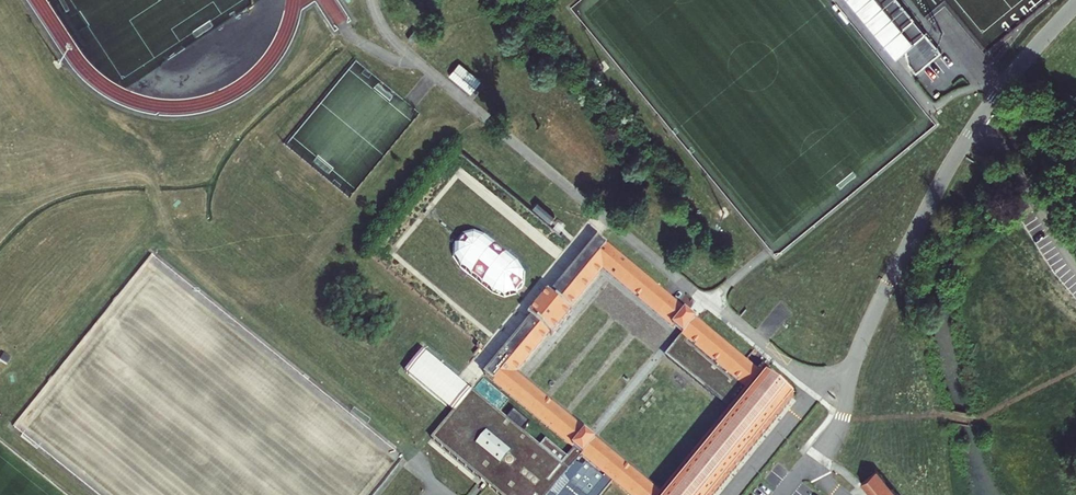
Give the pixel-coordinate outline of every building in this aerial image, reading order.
[(901,0),(858,0),(901,52),(909,45),(909,61),(917,71),(942,49),(901,0)] [(481,82),(460,64),(448,76),(471,95),(481,82)] [(453,254),(465,268),(484,252),(475,242),(479,238),(473,231),(460,242),(463,246),(453,254)] [(535,324),(488,380),(576,454),(588,439),(517,379),(551,338),(555,341),(574,318),(571,315),(606,274),(677,334),(689,320),(601,246),(554,301),(551,298),(531,321),(535,324)] [(697,327),(689,320),(677,334),(685,341),(697,327)] [(697,327),(685,341),(688,344),(673,362),(709,393),(713,389),(733,407),(746,392),(751,397),(756,401),(676,494),(720,494),(795,407),(765,381),(763,382),(697,327)] [(403,370),(449,410),(468,387),(422,347),(403,370)] [(751,397),(668,494),(676,494),(756,401),(751,397)] [(478,403),(462,422),(458,418),(438,442),(474,473),(486,483),(492,476),(507,488),(502,494),(556,494),(584,461),(576,454),(568,462),(547,444),(538,453),(478,403)] [(596,447),(588,439),(576,454),(584,461),(596,447)] [(596,447),(584,461),(624,494),(654,494),(596,447)] [(859,485),(867,494),(894,494),(886,484),(876,472),(859,485)]
